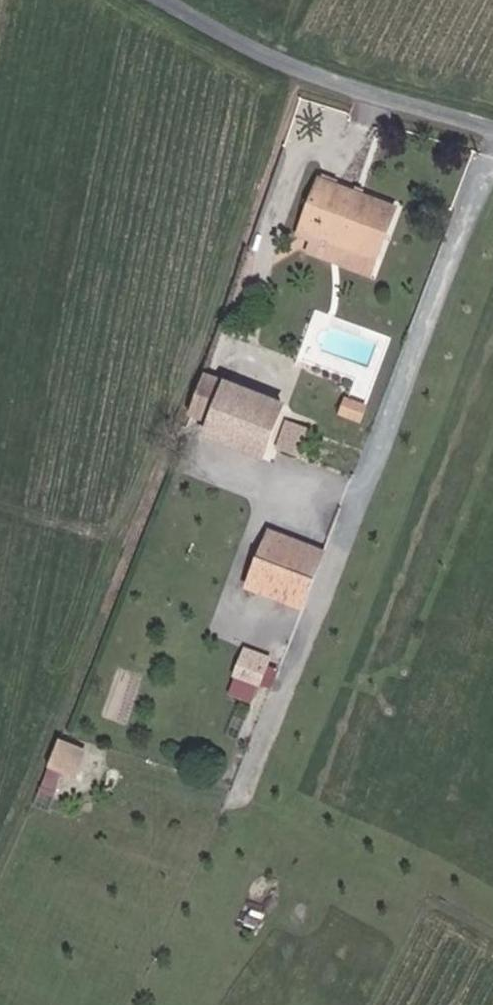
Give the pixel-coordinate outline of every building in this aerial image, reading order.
[(365,287),(387,220),(306,194),(291,244),(304,248),(298,265),(365,287)] [(191,392),(177,431),(199,439),(214,399),(191,392)] [(214,399),(199,439),(258,459),(273,421),(214,399)] [(269,463),(292,470),(300,444),(278,436),(269,463)] [(258,459),(199,439),(194,451),(253,473),(258,459)] [(255,574),(308,594),(318,566),(265,547),(255,574)] [(263,682),(265,676),(242,667),(240,673),(263,682)] [(263,682),(240,673),(233,692),(256,700),(263,682)] [(62,752),(48,747),(37,773),(51,779),(62,752)] [(72,757),(62,752),(51,779),(61,783),(72,757)]
